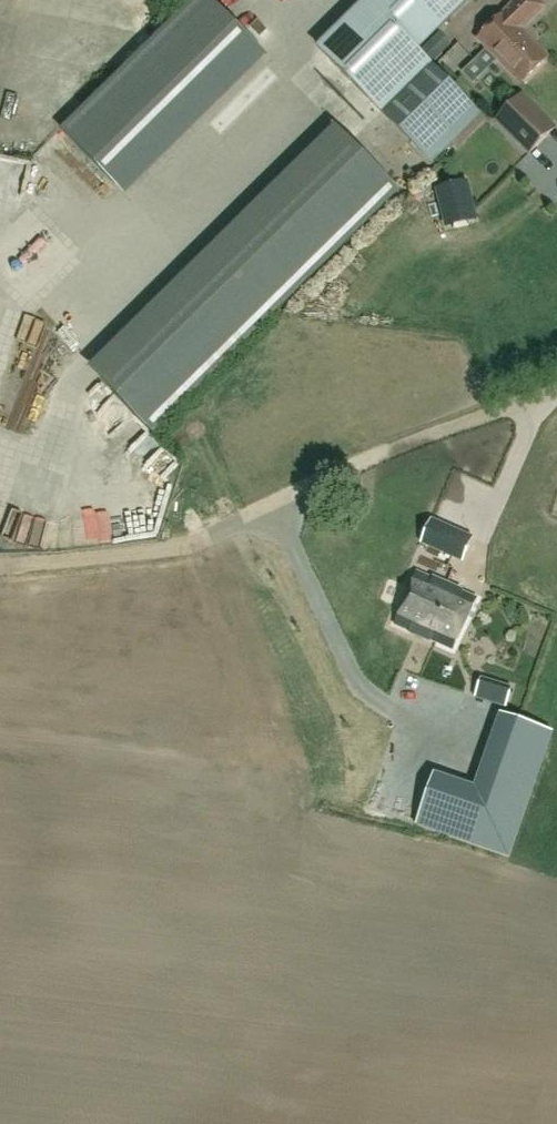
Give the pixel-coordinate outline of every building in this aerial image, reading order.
[(63,125),(122,185),(125,195),(138,200),(151,213),(153,214),(174,207),(172,199),(195,191),(204,194),(209,181),(221,169),(216,155),(223,152),(240,136),(236,132),(231,116),(235,105),(245,95),(243,88),(254,59),(269,44),(226,0),(189,0),(63,125)] [(481,114),(419,52),(471,1),(470,0),(366,0),(318,48),(432,163),(481,114)] [(545,7),(539,0),(508,0),(512,5),(478,38),(523,85),(550,58),(522,29),(545,7)] [(556,127),(523,93),(497,119),(529,151),(556,127)] [(324,243),(400,187),(363,137),(335,157),(332,153),(316,155),(309,145),(308,145),(244,193),(256,210),(246,211),(258,227),(257,209),(272,208),(308,181),(321,199),(324,243)] [(440,192),(448,222),(474,215),(466,185),(440,192)] [(198,260),(84,345),(158,443),(153,450),(156,454),(162,458),(173,473),(185,465),(156,426),(160,429),(178,415),(249,306),(240,293),(231,306),(209,323),(227,295),(218,283),(208,276),(227,248),(215,233),(213,231),(205,244),(193,253),(198,260)] [(463,561),(473,539),(432,520),(422,543),(463,561)] [(454,649),(478,598),(417,572),(396,624),(454,649)] [(514,688),(481,678),(475,698),(507,709),(514,688)] [(507,859),(553,734),(503,715),(475,791),(434,776),(416,826),(507,859)]
